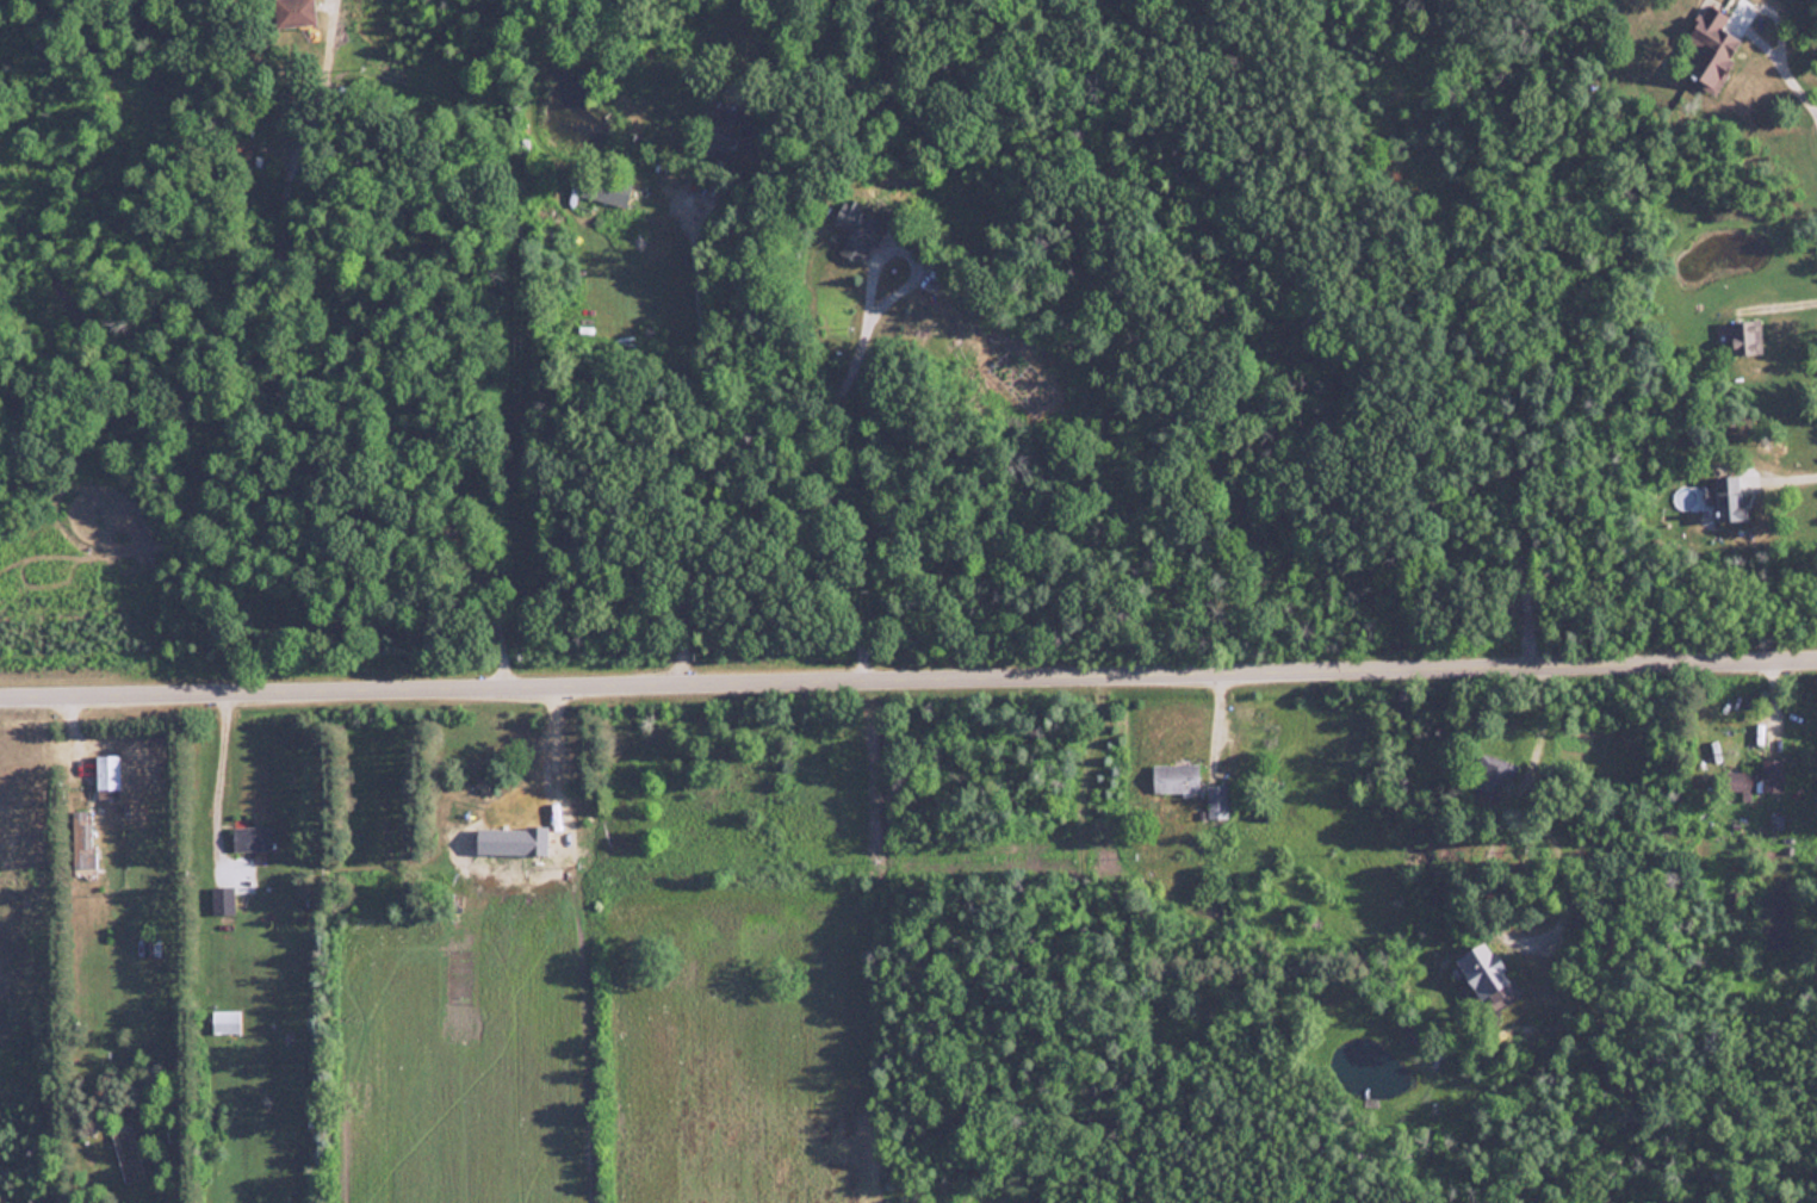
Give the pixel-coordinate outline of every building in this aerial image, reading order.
[(308,0),(277,0),(277,27),(308,27),(308,0)] [(1730,14),(1709,3),(1688,44),(1698,49),(1687,71),(1721,88),(1745,40),(1722,30),(1730,14)] [(628,206),(634,180),(587,169),(581,194),(628,206)] [(837,252),(865,265),(887,220),(845,200),(834,224),(847,230),(837,252)] [(1733,321),(1733,355),(1762,355),(1761,320),(1733,321)] [(1719,522),(1747,521),(1745,475),(1716,476),(1716,487),(1705,488),(1706,510),(1718,509),(1719,522)] [(1470,783),(1501,796),(1514,766),(1483,753),(1470,783)] [(97,797),(121,797),(121,755),(97,755),(97,797)] [(1726,772),(1725,792),(1787,793),(1787,761),(1763,760),(1763,773),(1726,772)] [(1154,764),(1154,794),(1201,794),(1201,764),(1154,764)] [(1229,785),(1208,785),(1208,820),(1229,820),(1229,785)] [(538,799),(509,799),(509,837),(538,837),(538,799)] [(94,868),(94,810),(73,810),(73,868),(94,868)] [(272,850),(272,827),(234,827),(234,850),(272,850)] [(213,888),(213,913),(235,913),(235,888),(213,888)] [(1741,893),(1730,893),(1730,912),(1741,912),(1741,893)] [(1459,956),(1480,1007),(1516,992),(1494,941),(1459,956)] [(213,1010),(213,1034),(241,1034),(241,1010),(213,1010)]
